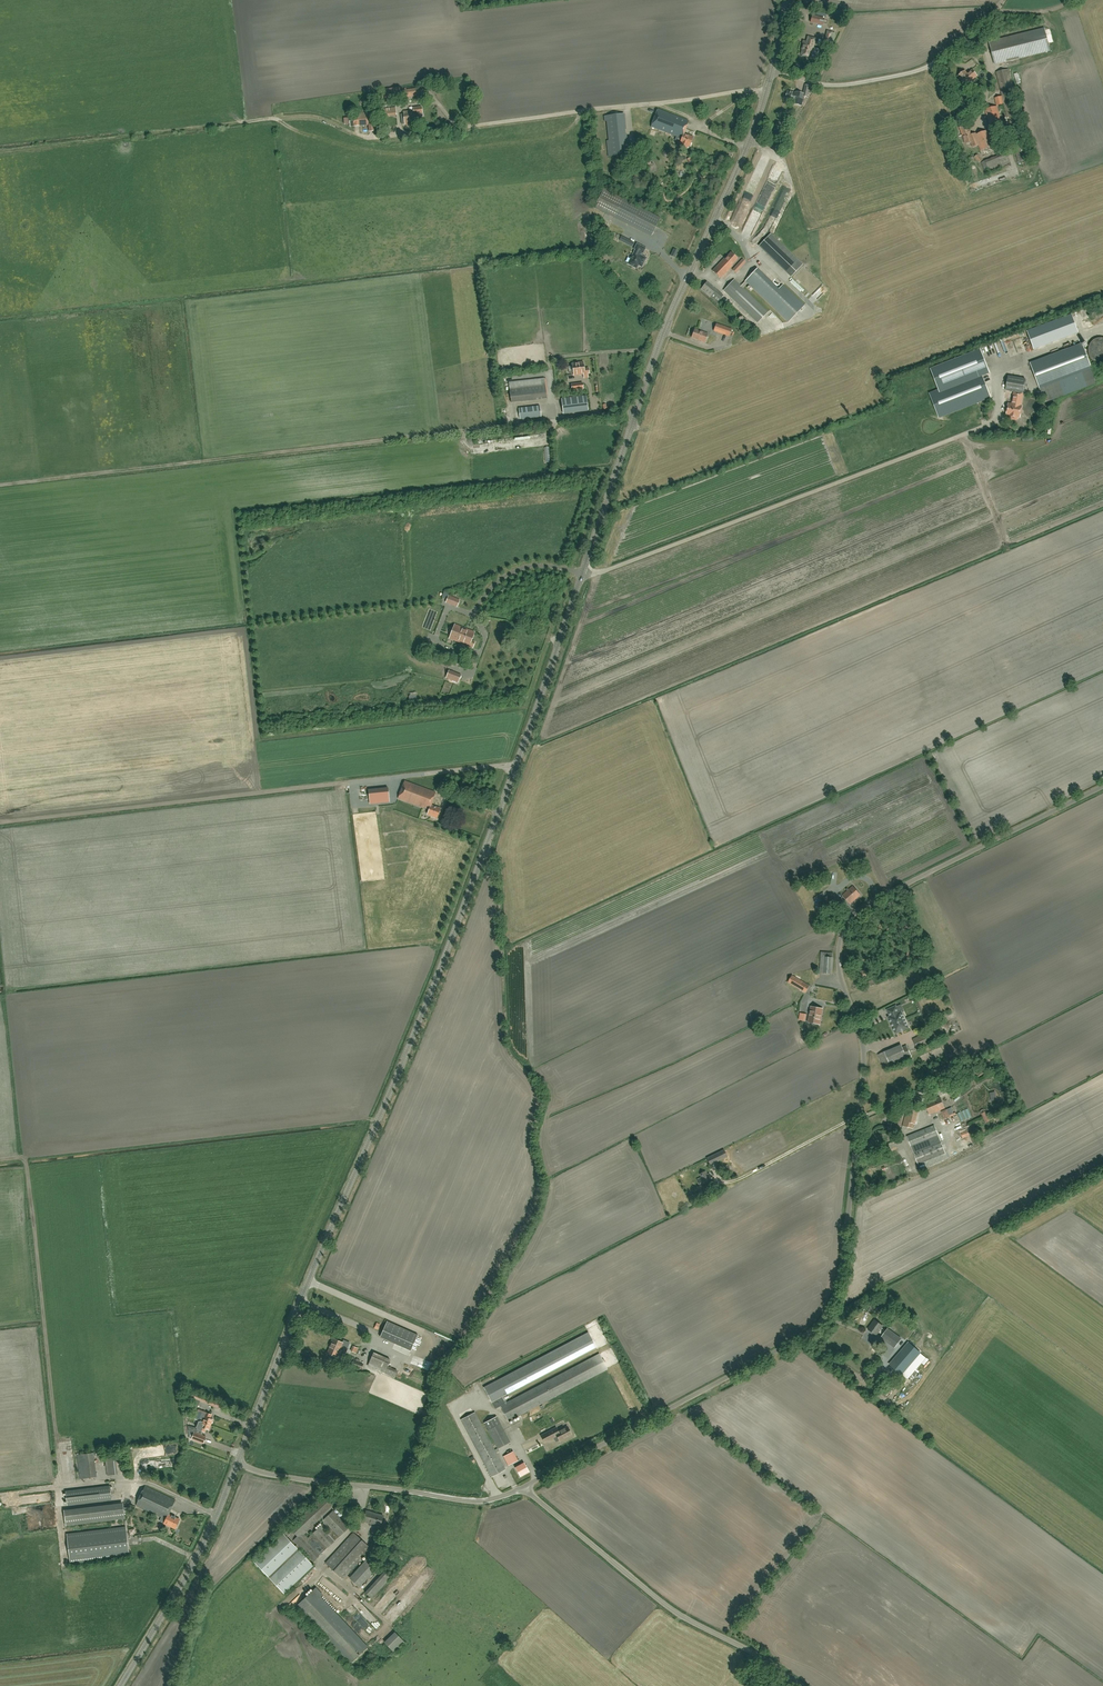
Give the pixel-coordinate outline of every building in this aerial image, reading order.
[(812,15),(810,22),(814,23),(819,24),(819,25),(823,26),(824,18),(812,15)] [(989,42),(994,65),(1050,51),(1044,28),(989,42)] [(832,32),(826,30),(824,42),(830,44),(832,32)] [(815,39),(808,37),(807,42),(804,41),(802,47),(803,47),(801,55),(802,55),(802,56),(805,57),(806,56),(810,57),(815,39)] [(1030,160),(1008,69),(996,72),(1019,163),(1030,160)] [(958,76),(966,86),(972,81),(972,80),(977,76),(972,70),(968,73),(969,74),(967,75),(965,71),(958,76)] [(802,106),(804,97),(807,97),(810,86),(805,85),(803,94),(796,92),(796,93),(787,91),(785,98),(794,100),(793,104),(799,105),(802,106)] [(400,93),(399,88),(381,91),(382,96),(384,96),(385,99),(387,99),(387,96),(400,93)] [(406,96),(415,95),(414,89),(405,90),(401,91),(402,97),(406,97),(406,96)] [(997,106),(1003,104),(1001,97),(995,98),(997,106)] [(989,125),(1001,122),(997,106),(985,110),(989,125)] [(382,109),(383,117),(396,115),(396,107),(382,109)] [(680,142),(681,143),(680,145),(687,148),(688,145),(690,146),(693,137),(684,134),(689,121),(658,109),(651,127),(682,139),(680,142)] [(403,120),(404,120),(405,124),(420,122),(419,110),(403,111),(404,116),(403,116),(402,117),(402,119),(403,120)] [(350,126),(376,124),(375,113),(349,115),(350,126)] [(623,115),(607,116),(610,156),(621,155),(619,131),(622,130),(622,127),(619,128),(618,119),(623,119),(623,115)] [(994,146),(987,130),(976,135),(975,133),(971,135),(967,125),(960,128),(966,144),(971,142),(973,147),(979,145),(981,150),(994,146)] [(1005,152),(981,163),(984,171),(1009,161),(1005,152)] [(594,208),(614,218),(650,236),(660,218),(623,199),(604,189),(594,208)] [(772,233),(760,246),(792,278),(804,265),(772,233)] [(642,252),(643,253),(645,248),(637,244),(635,249),(636,249),(628,264),(636,268),(638,265),(641,266),(646,258),(640,255),(642,252)] [(732,265),(738,258),(731,252),(725,259),(724,258),(713,271),(720,278),(732,265)] [(742,259),(739,263),(732,270),(736,273),(746,262),(742,259)] [(748,283),(767,302),(788,322),(803,306),(782,285),(778,289),(757,269),(745,281),(748,283)] [(769,275),(779,286),(781,283),(771,273),(769,275)] [(748,283),(745,281),(741,286),(734,279),(724,290),(758,323),(768,312),(743,288),(748,283)] [(701,289),(717,303),(723,296),(716,290),(707,282),(701,289)] [(719,318),(721,315),(703,308),(702,311),(713,316),(712,318),(716,320),(718,317),(719,318)] [(1078,333),(1071,315),(1027,331),(1034,349),(1078,333)] [(729,336),(732,329),(716,324),(714,331),(729,336)] [(705,342),(708,333),(702,331),(702,332),(694,329),(692,337),(699,340),(705,342)] [(1045,403),(1097,383),(1082,344),(1030,363),(1045,403)] [(929,393),(939,418),(991,398),(981,373),(989,370),(981,349),(931,369),(939,389),(929,393)] [(583,362),(572,364),(574,375),(589,373),(588,368),(584,369),(583,362)] [(1012,391),(1021,393),(1023,393),(1025,379),(1008,376),(1006,390),(1012,391)] [(511,399),(546,395),(545,378),(509,382),(509,388),(511,399)] [(1017,420),(1017,416),(1020,417),(1020,413),(1021,410),(1022,406),(1021,406),(1023,393),(1014,392),(1012,404),(1009,404),(1007,414),(1010,415),(1009,418),(1011,419),(1017,420)] [(563,413),(588,410),(586,396),(561,399),(563,413)] [(520,419),(541,416),(540,406),(519,408),(520,419)] [(1042,422),(1038,419),(1032,428),(1037,431),(1042,422)] [(449,596),(447,601),(457,605),(459,600),(449,596)] [(455,624),(449,638),(461,643),(462,641),(467,643),(466,645),(472,648),(474,642),(471,641),(474,632),(455,624)] [(449,670),(446,678),(458,682),(460,675),(449,670)] [(437,817),(440,808),(431,805),(436,792),(405,781),(398,798),(429,810),(428,814),(437,817)] [(368,790),(370,801),(389,799),(388,788),(368,790)] [(850,904),(861,895),(853,886),(843,895),(850,904)] [(836,914),(843,910),(838,903),(837,903),(830,894),(816,905),(823,913),(832,907),(834,909),(833,910),(836,914)] [(832,974),(834,957),(833,957),(833,953),(821,952),(820,973),(832,974)] [(854,979),(866,976),(865,970),(853,973),(854,979)] [(806,993),(810,986),(792,975),(788,982),(806,993)] [(875,983),(877,982),(875,979),(866,982),(868,987),(875,985),(875,983)] [(888,1017),(892,1025),(896,1034),(909,1028),(902,1012),(899,1013),(896,1006),(887,1010),(889,1013),(890,1013),(891,1016),(888,1017)] [(820,1024),(822,1013),(823,1009),(812,1007),(809,1022),(820,1024)] [(835,1049),(846,1045),(844,1041),(834,1045),(835,1049)] [(884,1068),(912,1056),(907,1045),(902,1047),(901,1044),(878,1055),(884,1068)] [(926,1095),(936,1091),(933,1083),(923,1087),(926,1095)] [(930,1114),(945,1108),(940,1097),(925,1103),(930,1114)] [(918,1110),(919,1105),(909,1102),(902,1126),(913,1129),(915,1124),(919,1110),(918,1110)] [(951,1108),(942,1112),(945,1119),(947,1118),(947,1119),(948,1118),(954,1115),(951,1108)] [(912,1147),(939,1136),(934,1125),(921,1131),(921,1130),(907,1136),(912,1147)] [(918,1164),(946,1153),(941,1141),(913,1152),(918,1164)] [(710,1165),(727,1157),(724,1150),(707,1158),(710,1165)] [(702,1187),(713,1182),(709,1174),(698,1179),(702,1187)] [(895,1347),(901,1338),(888,1329),(886,1331),(882,1328),(883,1326),(875,1320),(868,1329),(876,1335),(879,1332),(883,1335),(881,1338),(895,1347)] [(411,1350),(412,1347),(418,1334),(387,1321),(380,1337),(411,1350)] [(496,1409),(501,1407),(509,1421),(607,1370),(599,1354),(505,1404),(502,1398),(596,1348),(588,1334),(484,1388),(496,1409)] [(343,1343),(333,1339),(331,1344),(332,1344),(328,1353),(337,1357),(340,1352),(345,1354),(348,1349),(342,1346),(343,1343)] [(910,1340),(908,1343),(895,1358),(890,1364),(902,1374),(907,1368),(907,1369),(922,1351),(910,1340)] [(368,1366),(396,1378),(402,1364),(387,1358),(386,1358),(374,1352),(368,1366)] [(362,1369),(363,1364),(354,1361),(352,1365),(362,1369)] [(907,1387),(918,1375),(916,1373),(905,1385),(907,1387)] [(192,1397),(204,1402),(214,1406),(216,1402),(208,1398),(199,1395),(188,1390),(187,1395),(188,1395),(187,1399),(191,1400),(192,1397)] [(211,1425),(213,1420),(210,1419),(211,1415),(206,1413),(203,1412),(199,1420),(211,1425)] [(492,1477),(505,1470),(475,1412),(461,1420),(492,1477)] [(484,1423),(488,1430),(498,1449),(510,1442),(497,1416),(484,1423)] [(211,1425),(199,1420),(196,1428),(188,1429),(190,1437),(189,1438),(204,1443),(206,1437),(195,1432),(196,1428),(200,1430),(205,1432),(206,1429),(209,1430),(211,1425)] [(545,1443),(554,1438),(557,1436),(560,1442),(565,1439),(565,1438),(572,1435),(568,1427),(558,1432),(556,1428),(541,1436),(545,1443)] [(503,1458),(507,1466),(517,1461),(513,1452),(503,1458)] [(81,1479),(98,1477),(95,1453),(78,1455),(81,1479)] [(107,1458),(108,1476),(117,1475),(116,1458),(107,1458)] [(521,1477),(530,1472),(524,1462),(515,1467),(521,1477)] [(488,1487),(503,1479),(501,1475),(486,1482),(488,1487)] [(112,1500),(110,1486),(66,1491),(68,1505),(112,1500)] [(139,1500),(136,1505),(166,1519),(164,1523),(175,1529),(179,1519),(169,1515),(175,1500),(146,1486),(139,1500)] [(307,1512),(289,1528),(294,1534),(297,1537),(293,1541),(297,1545),(295,1546),(289,1540),(283,1534),(254,1561),(254,1562),(284,1593),(313,1566),(299,1550),(300,1549),(313,1562),(349,1528),(333,1511),(323,1521),(324,1522),(308,1538),(304,1533),(334,1505),(325,1495),(307,1512)] [(124,1507),(65,1514),(66,1526),(125,1518),(124,1507)] [(381,1525),(383,1516),(376,1514),(375,1515),(366,1512),(363,1521),(373,1524),(373,1523),(381,1525)] [(67,1533),(70,1564),(129,1557),(126,1526),(67,1533)] [(385,1532),(378,1531),(376,1537),(383,1539),(385,1532)] [(343,1579),(371,1549),(353,1533),(325,1563),(343,1579)] [(377,1568),(369,1561),(352,1581),(359,1587),(377,1568)] [(391,1577),(385,1571),(365,1593),(372,1599),(391,1577)] [(367,1646),(314,1590),(296,1606),(349,1663),(367,1646)] [(384,1643),(394,1653),(405,1642),(395,1632),(384,1643)]
